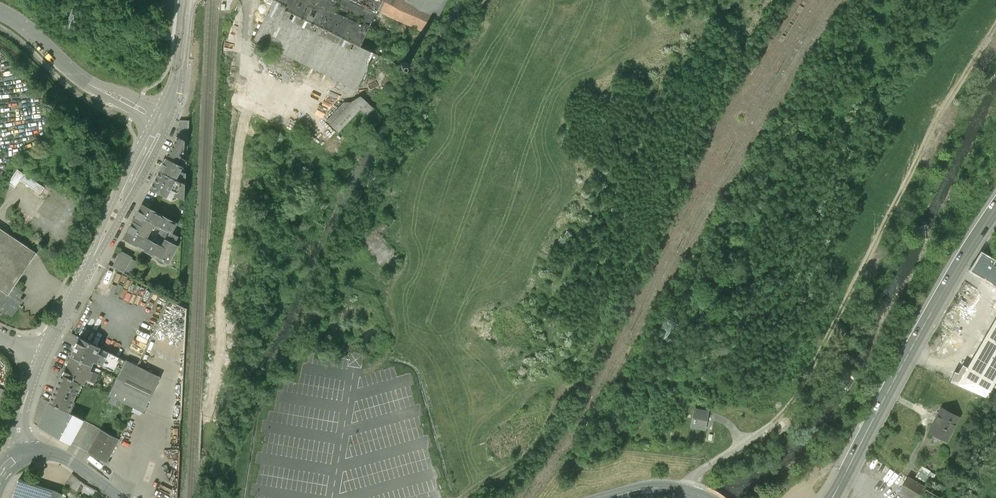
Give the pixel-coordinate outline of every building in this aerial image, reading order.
[(263,39),(352,81),(363,58),(351,52),(370,10),(375,0),(282,0),(263,39)] [(424,39),(445,0),(375,0),(370,10),(424,39)] [(338,132),(362,109),(367,115),(374,108),(358,91),(327,120),(338,132)] [(175,137),(158,172),(191,189),(192,177),(189,176),(192,170),(191,161),(187,159),(189,156),(186,154),(187,151),(190,145),(175,137)] [(9,185),(16,190),(22,182),(42,196),(47,188),(20,169),(9,185)] [(191,189),(158,172),(150,190),(170,200),(173,195),(191,204),(191,189)] [(142,211),(134,225),(152,234),(155,228),(170,236),(168,240),(180,246),(183,240),(175,236),(179,230),(142,211)] [(148,241),(152,234),(134,225),(124,244),(169,267),(180,246),(168,240),(164,249),(148,241)] [(0,311),(0,317),(4,320),(7,315),(14,320),(24,304),(20,301),(21,299),(13,293),(39,253),(0,227),(0,311)] [(134,261),(120,254),(113,268),(128,275),(130,272),(133,274),(137,265),(133,263),(134,261)] [(951,326),(955,317),(960,319),(975,287),(963,281),(943,323),(951,326)] [(180,333),(185,335),(187,306),(167,298),(153,335),(156,335),(164,338),(169,338),(179,342),(179,336),(180,333)] [(966,367),(961,364),(959,369),(956,367),(947,383),(980,402),(995,373),(995,313),(966,367)] [(80,340),(73,356),(94,366),(96,362),(112,369),(117,357),(80,340)] [(94,366),(73,356),(64,376),(85,386),(89,379),(93,381),(97,373),(92,370),(94,366)] [(138,367),(125,361),(108,397),(144,414),(161,378),(138,367)] [(51,403),(72,413),(85,386),(64,376),(51,403)] [(59,438),(72,413),(51,403),(39,428),(59,438)] [(956,417),(934,405),(917,435),(939,448),(956,417)] [(695,406),(691,426),(705,429),(709,409),(695,406)] [(85,419),(72,413),(59,438),(73,445),(85,419)] [(100,430),(88,454),(108,465),(111,460),(109,459),(119,439),(100,430)] [(922,466),(917,475),(931,482),(936,473),(922,466)] [(914,497),(920,497),(926,484),(907,476),(900,492),(914,497)] [(65,486),(78,493),(83,484),(71,477),(65,486)] [(20,480),(14,497),(59,497),(62,494),(20,480)]
